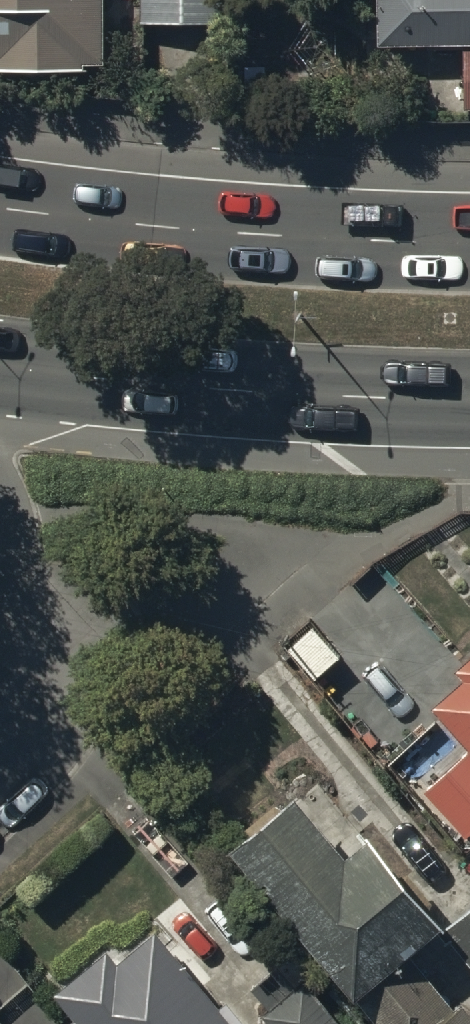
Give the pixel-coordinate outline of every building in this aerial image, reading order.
[(88,82),(88,74),(100,74),(100,0),(0,0),(0,81),(88,82)] [(141,32),(221,32),(221,0),(141,0),(141,32)] [(375,55),(466,55),(466,118),(469,118),(469,0),(375,0),(375,55)] [(454,682),(463,692),(431,720),(469,764),(469,668),(454,682)] [(441,945),(367,857),(345,875),(295,816),(230,867),(353,1015),(357,1012),(367,1023),(469,1023),(469,995),(438,957),(445,950),(441,945)] [(445,950),(469,977),(469,925),(445,950)] [(53,1005),(69,1023),(236,1023),(227,1013),(221,1018),(157,941),(117,973),(107,961),(53,1005)] [(261,1023),(334,1023),(305,989),(297,995),(283,978),(255,1001),(269,1017),(260,1023),(261,1023)]
